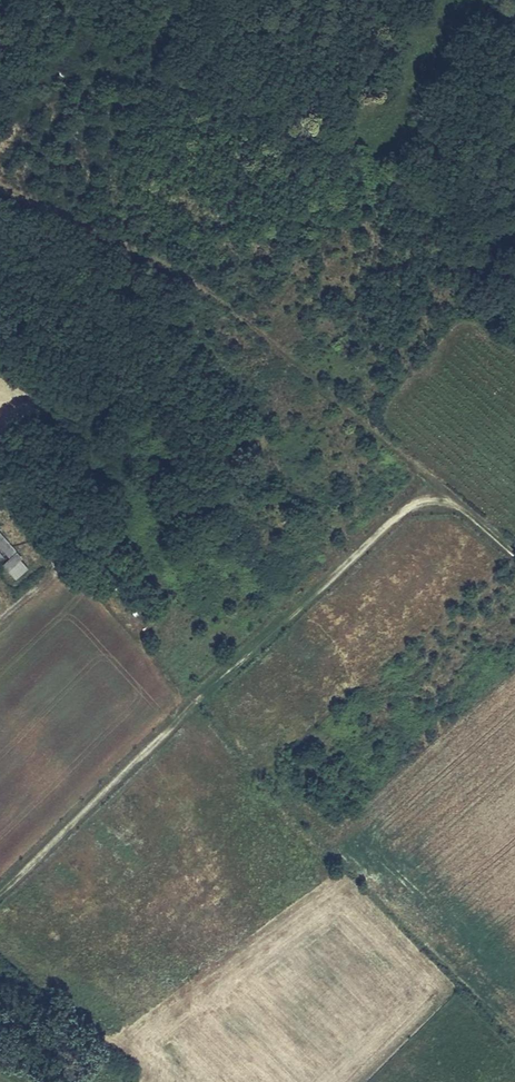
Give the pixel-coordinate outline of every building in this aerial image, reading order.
[(23,560),(0,535),(0,547),(9,557),(3,563),(11,571),(23,560)]
